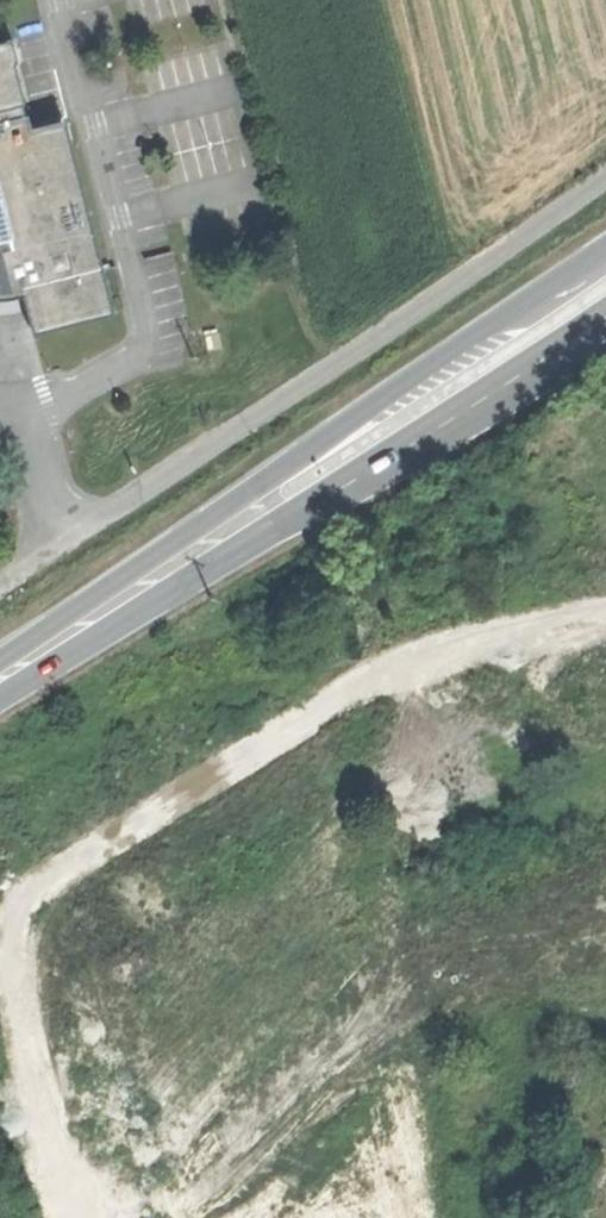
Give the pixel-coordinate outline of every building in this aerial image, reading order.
[(0,301),(6,301),(15,299),(24,297),(33,335),(112,314),(111,310),(63,121),(30,129),(27,116),(25,117),(22,106),(24,106),(14,64),(18,63),(12,39),(5,41),(6,43),(0,44),(0,301)]
